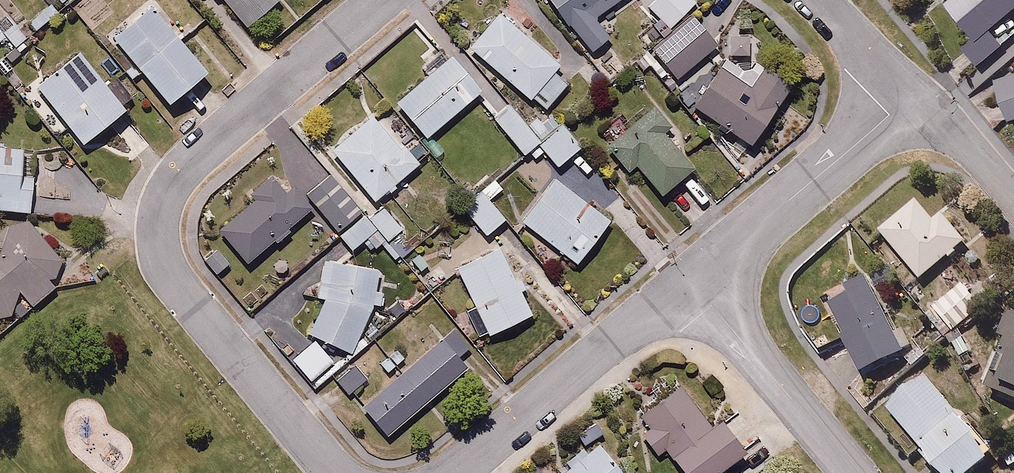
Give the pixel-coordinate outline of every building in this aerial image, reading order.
[(245,28),(277,0),(222,0),(245,28)] [(590,51),(609,37),(594,19),(620,0),(551,0),(590,51)] [(694,0),(655,0),(647,8),(669,29),(696,2),(694,0)] [(946,4),(974,40),(963,48),(981,65),(1013,37),(1013,32),(1001,17),(1013,6),(1013,0),(950,0),(946,4)] [(48,6),(27,22),(36,31),(56,14),(48,6)] [(152,6),(111,38),(167,104),(205,73),(152,6)] [(468,48),(544,112),(568,85),(555,72),(560,65),(498,14),(468,48)] [(716,45),(690,16),(651,51),(676,80),(716,45)] [(14,24),(3,33),(14,47),(25,38),(14,24)] [(124,112),(120,106),(131,98),(116,78),(105,87),(78,53),(35,87),(81,144),(124,112)] [(479,92),(449,57),(395,104),(425,139),(479,92)] [(790,86),(755,63),(747,74),(728,61),(723,68),(720,66),(694,108),(748,147),(790,86)] [(999,74),(1013,116),(1013,69),(999,74)] [(537,142),(507,105),(492,117),(522,154),(537,142)] [(652,107),(605,147),(627,174),(636,166),(660,196),(692,169),(663,135),(670,128),(652,107)] [(331,151),(373,201),(418,164),(403,146),(400,149),(372,117),(331,151)] [(535,118),(527,125),(539,140),(548,133),(535,118)] [(560,124),(538,145),(556,167),(579,147),(560,124)] [(28,213),(32,178),(19,177),(22,149),(0,147),(0,211),(28,213)] [(360,209),(332,175),(308,195),(336,229),(360,209)] [(284,193),(271,176),(248,194),(253,201),(217,231),(245,264),(310,209),(292,187),(284,193)] [(551,179),(520,222),(576,265),(610,222),(551,179)] [(504,219),(481,192),(462,207),(485,235),(504,219)] [(936,215),(920,195),(881,226),(921,277),(972,237),(948,206),(936,215)] [(383,206),(368,219),(401,258),(412,249),(398,233),(402,230),(383,206)] [(360,216),(337,238),(351,253),(363,242),(371,251),(383,240),(360,216)] [(8,316),(18,292),(31,306),(51,287),(43,278),(56,277),(61,261),(25,222),(8,225),(0,249),(0,318),(8,316)] [(215,249),(203,260),(215,274),(227,264),(215,249)] [(510,278),(497,251),(457,270),(474,308),(466,312),(477,336),(487,332),(489,335),(529,316),(518,294),(524,291),(516,275),(510,278)] [(377,271),(324,262),(315,300),(323,301),(307,335),(350,354),(373,306),(380,307),(382,292),(374,291),(377,271)] [(895,326),(872,275),(828,295),(861,369),(914,345),(904,322),(895,326)] [(962,286),(934,308),(954,333),(981,308),(962,286)] [(979,385),(1013,399),(1013,312),(1008,309),(979,385)] [(468,349),(453,330),(361,408),(386,437),(466,369),(457,358),(468,349)] [(332,362),(313,341),(292,360),(310,381),(332,362)] [(367,379),(355,364),(336,381),(348,395),(367,379)] [(923,364),(883,401),(948,472),(966,472),(997,446),(923,364)] [(747,452),(717,418),(709,425),(676,386),(638,419),(647,430),(639,437),(657,459),(666,452),(684,472),(722,472),(747,452)] [(565,462),(571,470),(567,472),(623,472),(600,446),(589,455),(583,448),(565,462)]
